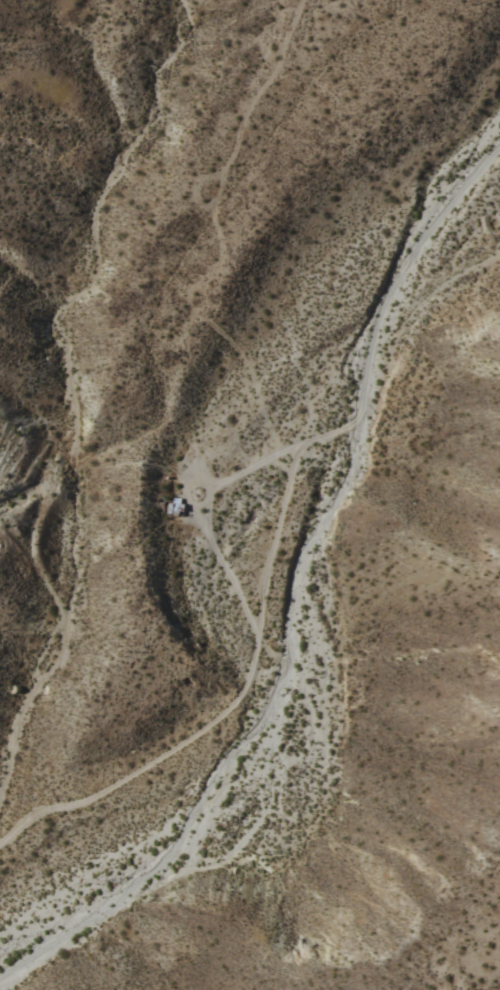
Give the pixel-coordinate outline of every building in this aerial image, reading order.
[(180,513),(182,499),(171,499),(170,512),(180,513)]
